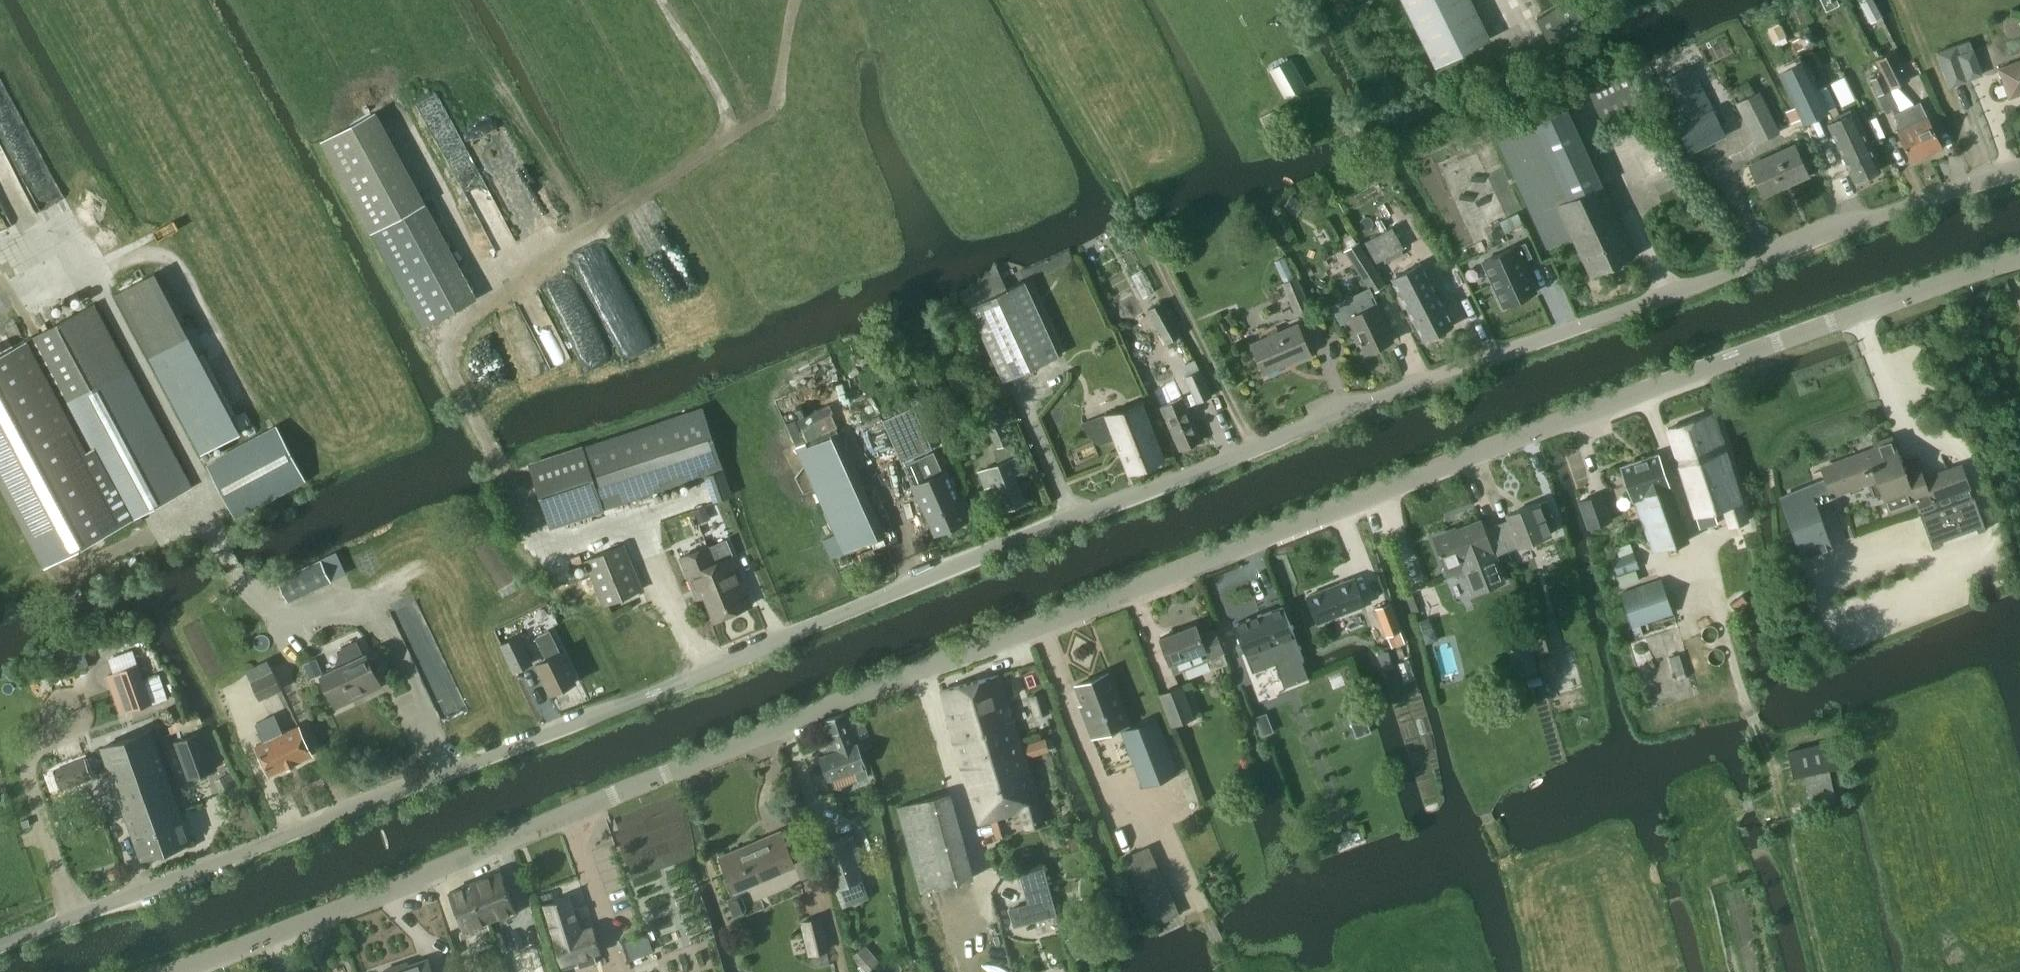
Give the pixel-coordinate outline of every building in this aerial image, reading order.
[(1435,66),(1489,38),(1470,0),(1403,0),(1435,66)] [(1575,0),(1565,0),(1536,16),(1555,52),(1591,29),(1575,0)] [(1827,8),(1837,4),(1835,0),(1823,0),(1827,8)] [(1871,22),(1882,16),(1874,0),(1860,0),(1859,0),(1871,22)] [(1969,40),(1952,46),(1937,52),(1948,85),(1981,73),(1969,40)] [(1889,87),(1908,78),(1893,49),(1875,58),(1889,87)] [(1856,100),(1836,57),(1817,65),(1812,68),(1832,112),(1856,100)] [(1306,85),(1290,58),(1269,71),(1284,96),(1306,85)] [(1998,68),(2009,97),(2019,93),(2019,60),(1998,68)] [(1692,66),(1659,81),(1680,124),(1678,125),(1691,151),(1725,135),(1692,66)] [(1806,67),(1780,80),(1800,118),(1826,105),(1806,67)] [(1602,73),(1584,81),(1601,119),(1636,103),(1621,71),(1605,78),(1602,73)] [(1870,80),(1878,95),(1890,89),(1882,74),(1870,80)] [(1759,91),(1736,103),(1756,142),(1779,130),(1759,91)] [(1592,274),(1634,255),(1564,101),(1494,133),(1546,247),(1571,236),(1588,274),(1592,274)] [(1905,109),(1926,153),(1941,146),(1927,116),(1922,118),(1915,104),(1905,109)] [(1911,160),(1926,153),(1905,109),(1895,114),(1902,128),(1897,131),(1911,160)] [(420,206),(425,204),(374,110),(320,139),(371,232),(420,206)] [(1271,113),(1260,119),(1264,127),(1275,121),(1271,113)] [(1827,124),(1854,180),(1878,169),(1852,113),(1827,124)] [(1794,144),(1749,164),(1763,194),(1807,174),(1794,144)] [(1292,195),(1283,208),(1297,217),(1305,203),(1292,195)] [(371,232),(422,326),(471,299),(420,206),(371,232)] [(1405,247),(1393,226),(1365,241),(1376,262),(1405,247)] [(1359,242),(1345,251),(1357,271),(1372,262),(1359,242)] [(1515,246),(1483,261),(1504,306),(1536,292),(1521,260),(1530,256),(1525,243),(1516,247),(1515,246)] [(1284,256),(1274,261),(1283,281),(1293,276),(1284,256)] [(1421,263),(1392,278),(1424,339),(1453,324),(1421,263)] [(155,268),(113,290),(199,451),(241,429),(155,268)] [(1296,277),(1284,282),(1296,311),(1308,306),(1296,277)] [(1024,281),(970,305),(1003,378),(1057,354),(1024,281)] [(1352,294),(1331,304),(1340,323),(1350,318),(1365,351),(1392,338),(1377,306),(1361,313),(1352,294)] [(1162,302),(1147,310),(1165,342),(1180,334),(1162,302)] [(0,355),(0,473),(48,563),(190,487),(93,305),(22,343),(23,343),(0,355)] [(1297,323),(1251,343),(1264,373),(1310,353),(1297,323)] [(1211,395),(1200,370),(1185,376),(1196,402),(1211,395)] [(1181,396),(1161,405),(1181,449),(1201,440),(1181,396)] [(1164,459),(1141,400),(1105,414),(1128,473),(1164,459)] [(550,526),(604,508),(704,475),(704,474),(707,473),(723,468),(702,407),(530,464),(550,526)] [(911,407),(885,419),(894,441),(921,429),(911,407)] [(1010,441),(997,410),(983,416),(996,447),(1010,441)] [(1713,413),(1668,427),(1695,514),(1713,508),(1723,505),(1729,524),(1748,520),(1713,413)] [(835,425),(794,443),(835,534),(823,539),(830,556),(883,531),(835,425)] [(304,478),(276,427),(207,464),(234,515),(304,478)] [(1821,468),(1825,479),(1779,495),(1802,557),(1832,547),(1816,503),(1831,497),(1836,513),(1861,504),(1864,510),(1880,504),(1885,502),(1888,511),(1917,502),(1932,548),(1940,545),(1938,541),(1976,529),(1977,533),(1985,530),(1962,463),(1924,477),(1919,462),(1903,467),(1892,435),(1871,443),(1873,450),(1821,468)] [(1670,486),(1658,453),(1621,465),(1633,498),(1635,498),(1643,518),(1654,514),(1647,494),(1670,486)] [(940,472),(932,454),(905,466),(935,533),(968,518),(946,470),(940,472)] [(999,463),(979,471),(985,486),(995,482),(1005,508),(1026,500),(1014,472),(1009,459),(999,463)] [(713,503),(732,497),(723,468),(707,473),(704,474),(704,475),(713,503)] [(1688,539),(1670,486),(1647,494),(1654,514),(1643,518),(1655,550),(1688,539)] [(1602,494),(1580,502),(1589,526),(1611,519),(1602,494)] [(1509,520),(1498,524),(1508,550),(1525,543),(1526,547),(1535,544),(1533,540),(1550,534),(1546,524),(1554,522),(1547,503),(1539,506),(1539,505),(1508,516),(1509,520)] [(705,507),(693,511),(698,525),(711,520),(705,507)] [(1713,508),(1695,514),(1700,527),(1700,530),(1718,524),(1717,521),(1713,508)] [(1481,520),(1435,537),(1445,563),(1442,570),(1444,574),(1449,577),(1465,570),(1473,593),(1504,581),(1494,556),(1508,550),(1498,524),(1484,529),(1481,520)] [(584,560),(603,605),(643,589),(624,543),(584,560)] [(680,556),(693,587),(699,585),(713,619),(752,603),(732,555),(715,562),(708,545),(680,556)] [(1634,552),(1611,558),(1617,574),(1640,568),(1634,552)] [(321,559),(278,579),(288,601),(331,581),(321,559)] [(1354,578),(1307,595),(1317,621),(1363,603),(1354,578)] [(1673,612),(1661,578),(1620,592),(1631,626),(1673,612)] [(1750,603),(1743,593),(1731,602),(1739,612),(1750,603)] [(1391,602),(1375,608),(1386,636),(1402,630),(1391,602)] [(1264,664),(1277,660),(1286,686),(1308,677),(1302,660),(1304,659),(1295,635),(1283,605),(1234,624),(1245,654),(1258,649),(1264,664)] [(1537,654),(1554,649),(1547,621),(1529,626),(1537,654)] [(1195,623),(1160,636),(1174,672),(1209,660),(1212,668),(1227,662),(1216,628),(1199,633),(1195,623)] [(537,663),(551,692),(576,681),(562,651),(561,651),(550,628),(536,635),(547,658),(537,663)] [(1510,637),(1519,671),(1538,666),(1529,632),(1510,637)] [(337,667),(321,674),(335,704),(352,697),(363,692),(364,694),(381,686),(375,673),(377,672),(381,660),(366,655),(366,654),(364,654),(363,654),(355,640),(341,647),(338,656),(340,657),(337,667)] [(514,669),(532,660),(523,640),(504,648),(514,669)] [(86,664),(78,642),(60,648),(52,651),(60,674),(86,664)] [(130,709),(151,701),(138,663),(117,671),(130,709)] [(259,699),(281,688),(272,670),(251,680),(259,699)] [(1108,671),(1078,683),(1085,701),(1098,734),(1100,738),(1114,732),(1113,728),(1119,725),(1121,730),(1129,727),(1127,722),(1128,722),(1108,671)] [(961,758),(1019,741),(998,674),(940,689),(961,758)] [(1172,724),(1193,715),(1182,685),(1160,694),(1172,724)] [(1361,703),(1347,708),(1358,737),(1372,731),(1361,703)] [(824,719),(830,737),(852,729),(854,733),(860,731),(855,716),(849,718),(846,711),(824,719)] [(1267,713),(1256,717),(1263,735),(1274,731),(1267,713)] [(298,724),(282,732),(274,714),(256,723),(264,740),(256,744),(270,773),(312,753),(298,724)] [(1153,719),(1126,729),(1146,783),(1173,772),(1153,719)] [(863,759),(854,733),(852,729),(830,737),(830,738),(834,751),(821,755),(829,777),(864,764),(862,759),(863,759)] [(160,822),(180,815),(151,731),(101,748),(132,837),(162,826),(160,822)] [(189,780),(213,771),(214,771),(201,735),(176,743),(189,780)] [(1840,765),(1835,739),(1787,750),(1793,775),(1840,765)] [(1043,821),(1019,741),(961,758),(981,821),(1021,809),(1027,826),(1043,821)] [(89,777),(82,760),(41,776),(48,793),(89,777)] [(1836,801),(1830,770),(1804,776),(1811,807),(1836,801)] [(238,780),(235,772),(222,777),(225,785),(238,780)] [(970,877),(947,793),(898,806),(921,891),(970,877)] [(189,840),(180,815),(160,822),(162,826),(132,837),(140,858),(189,840)] [(780,830),(721,853),(734,887),(794,864),(780,830)] [(848,834),(818,845),(834,889),(862,879),(863,878),(857,861),(848,836),(848,834)] [(1124,858),(1157,925),(1179,915),(1146,847),(1124,858)] [(1028,903),(1009,909),(1013,924),(1055,913),(1043,869),(1021,875),(1028,903)] [(474,881),(489,919),(515,909),(500,871),(474,881)] [(463,928),(489,919),(474,881),(449,890),(463,928)] [(569,895),(543,903),(554,938),(553,938),(561,963),(577,958),(579,967),(597,961),(594,953),(600,951),(592,925),(580,929),(569,895)] [(831,950),(822,915),(799,922),(808,955),(831,950)] [(519,962),(522,971),(543,971),(538,956),(519,962)] [(427,959),(403,966),(402,963),(382,970),(382,971),(431,971),(427,959)]
